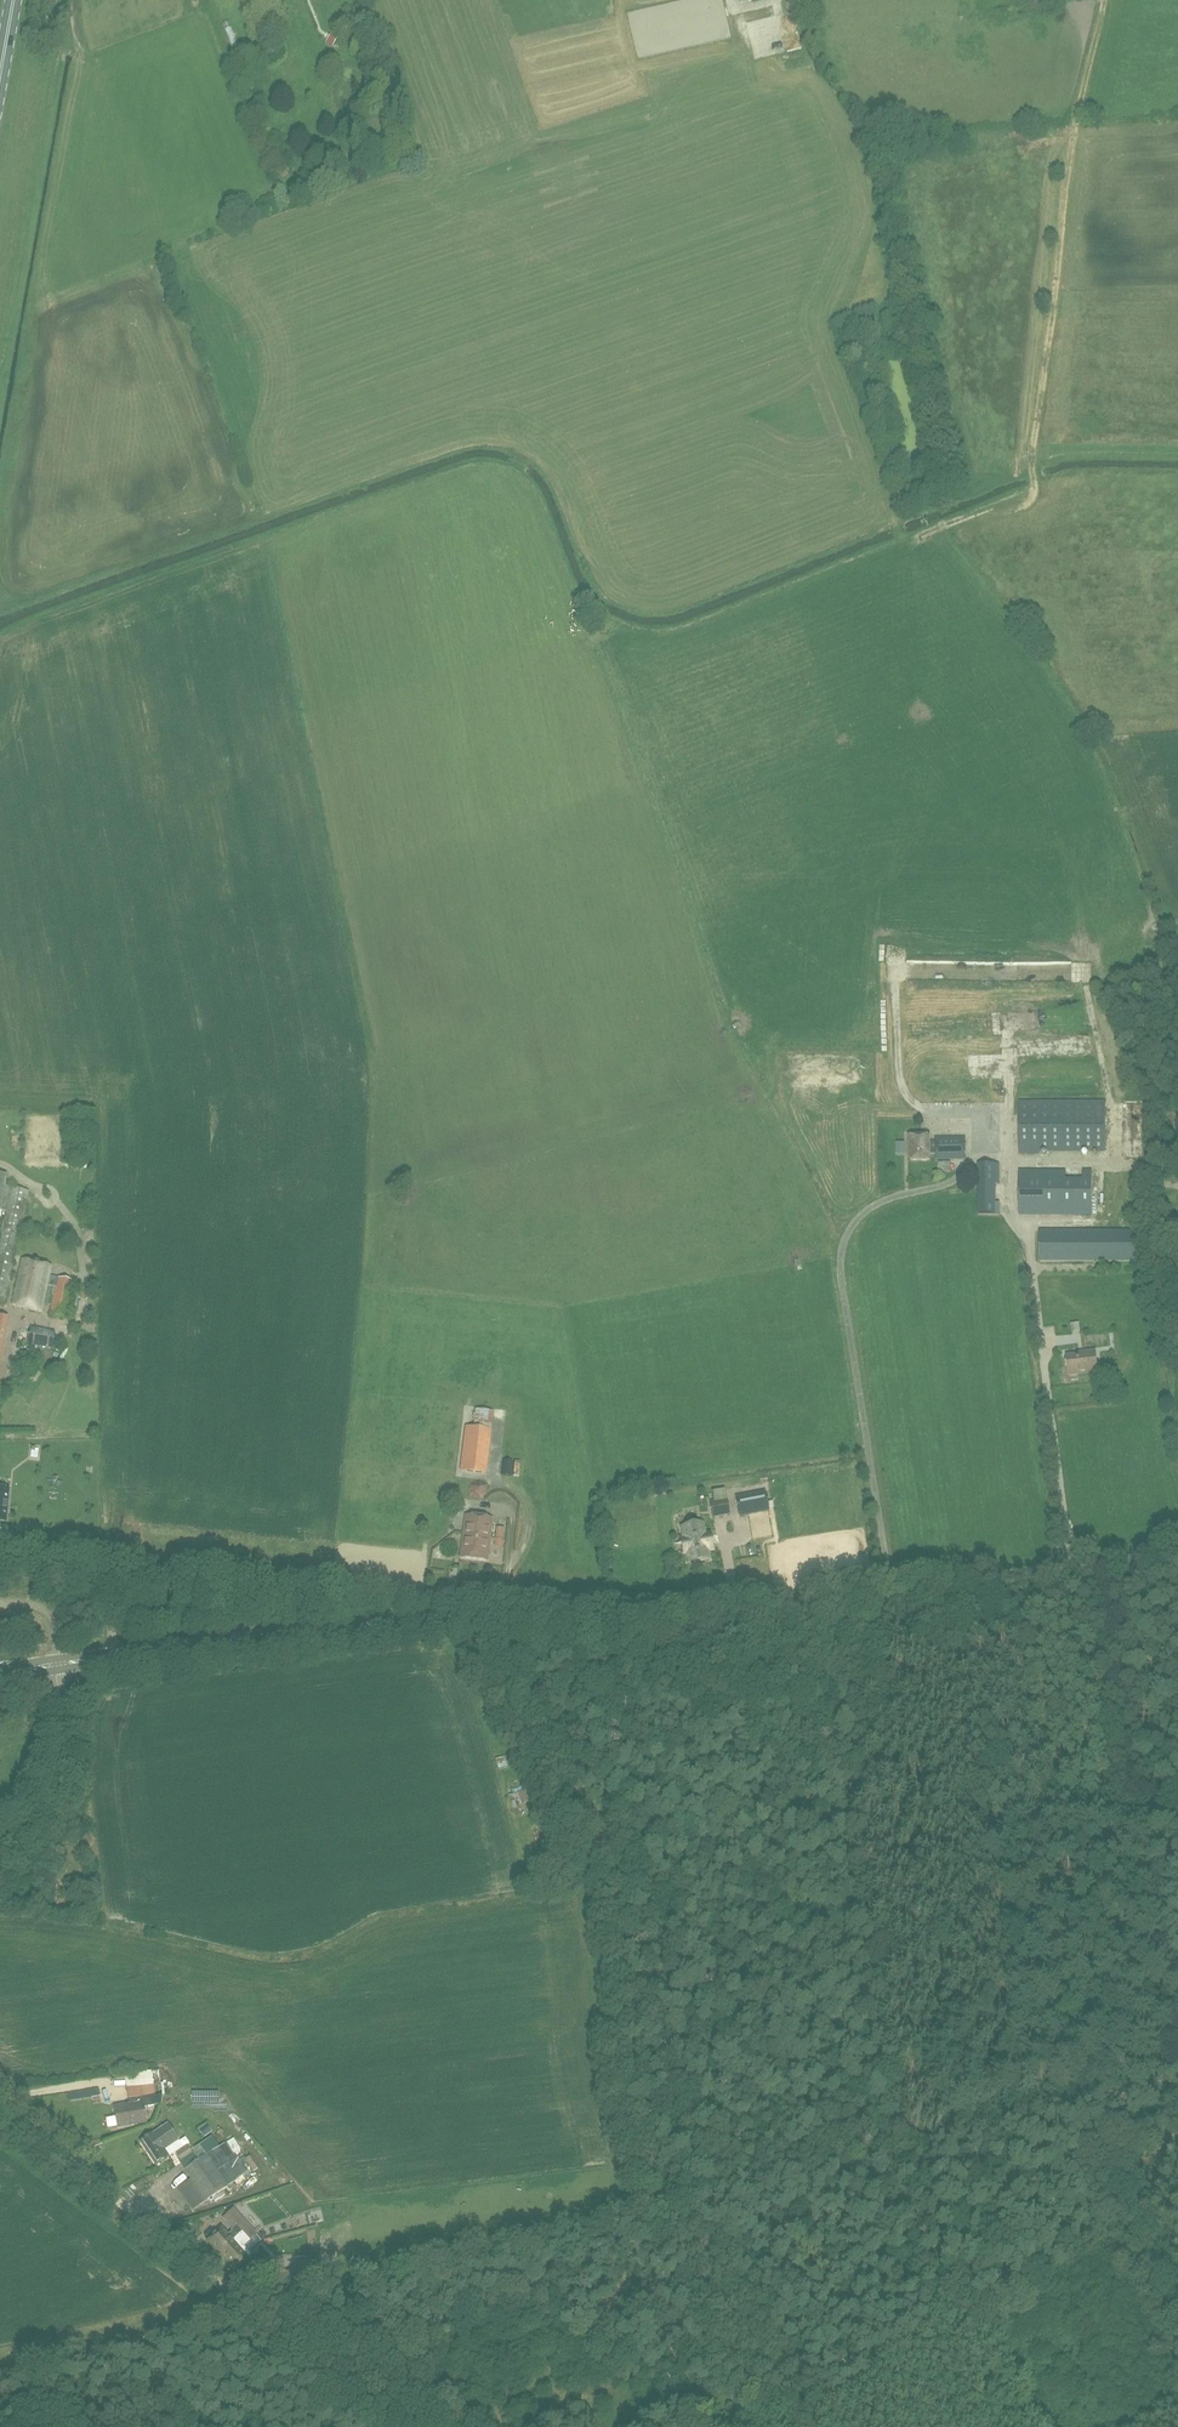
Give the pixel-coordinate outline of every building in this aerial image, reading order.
[(755,5),(753,0),(738,5),(740,10),(755,5)] [(227,27),(222,29),(227,48),(233,46),(227,27)] [(789,42),(765,46),(767,53),(790,49),(789,42)] [(1105,1152),(1105,1102),(1019,1103),(1019,1156),(1038,1155),(1038,1152),(1105,1152)] [(929,1143),(929,1137),(910,1137),(910,1160),(930,1160),(929,1154),(935,1154),(935,1159),(965,1158),(965,1136),(935,1137),(935,1143),(929,1143)] [(978,1163),(978,1215),(999,1215),(999,1203),(995,1203),(995,1183),(999,1183),(999,1163),(978,1163)] [(1109,1171),(1092,1171),(1082,1171),(1082,1179),(1076,1179),(1066,1178),(1067,1171),(1019,1171),(1018,1214),(1091,1215),(1091,1214),(1114,1215),(1114,1194),(1109,1194),(1109,1171)] [(4,1303),(29,1192),(4,1186),(7,1175),(0,1173),(0,1210),(6,1211),(0,1238),(0,1302),(4,1303)] [(1039,1230),(1039,1261),(1136,1261),(1136,1230),(1039,1230)] [(22,1259),(17,1283),(11,1305),(41,1312),(51,1265),(22,1259)] [(74,1281),(57,1278),(50,1314),(66,1318),(74,1281)] [(8,1317),(0,1316),(0,1360),(8,1317)] [(1069,1320),(1069,1331),(1081,1331),(1080,1320),(1069,1320)] [(31,1327),(28,1343),(28,1344),(52,1349),(55,1332),(31,1327)] [(1066,1357),(1069,1375),(1098,1371),(1095,1351),(1083,1352),(1084,1355),(1066,1357)] [(471,1409),(470,1426),(488,1427),(489,1409),(471,1409)] [(475,1457),(466,1456),(464,1470),(473,1471),(475,1457)] [(503,1460),(501,1475),(512,1476),(513,1461),(503,1460)] [(736,1497),(739,1516),(768,1510),(765,1491),(736,1497)] [(712,1502),(714,1514),(730,1511),(728,1499),(712,1502)] [(487,1560),(490,1539),(492,1518),(466,1515),(461,1557),(487,1560)] [(710,1556),(708,1547),(713,1546),(713,1545),(711,1546),(710,1542),(713,1542),(710,1531),(705,1532),(704,1522),(700,1523),(700,1522),(686,1525),(686,1526),(682,1526),(684,1537),(688,1536),(691,1549),(687,1550),(689,1560),(692,1560),(706,1558),(706,1557),(710,1556)] [(491,1533),(490,1542),(499,1543),(500,1534),(491,1533)] [(123,2083),(125,2094),(152,2089),(151,2078),(123,2083)] [(147,2122),(144,2106),(163,2103),(162,2095),(142,2098),(143,2101),(114,2106),(118,2127),(147,2122)] [(103,2124),(114,2122),(112,2112),(102,2113),(103,2124)] [(196,2122),(203,2130),(210,2123),(203,2115),(196,2122)] [(167,2123),(140,2142),(156,2164),(168,2155),(164,2149),(178,2139),(167,2123)] [(247,2173),(234,2153),(226,2141),(206,2155),(206,2156),(184,2170),(191,2179),(178,2188),(192,2209),(247,2173)] [(186,2145),(175,2152),(182,2162),(193,2155),(186,2145)] [(218,2252),(249,2225),(244,2220),(255,2220),(250,2214),(239,2215),(233,2208),(223,2217),(232,2228),(231,2230),(232,2231),(229,2234),(222,2225),(207,2239),(218,2252)] [(251,2243),(248,2240),(256,2233),(249,2225),(218,2252),(233,2268),(250,2253),(245,2247),(251,2243)]
